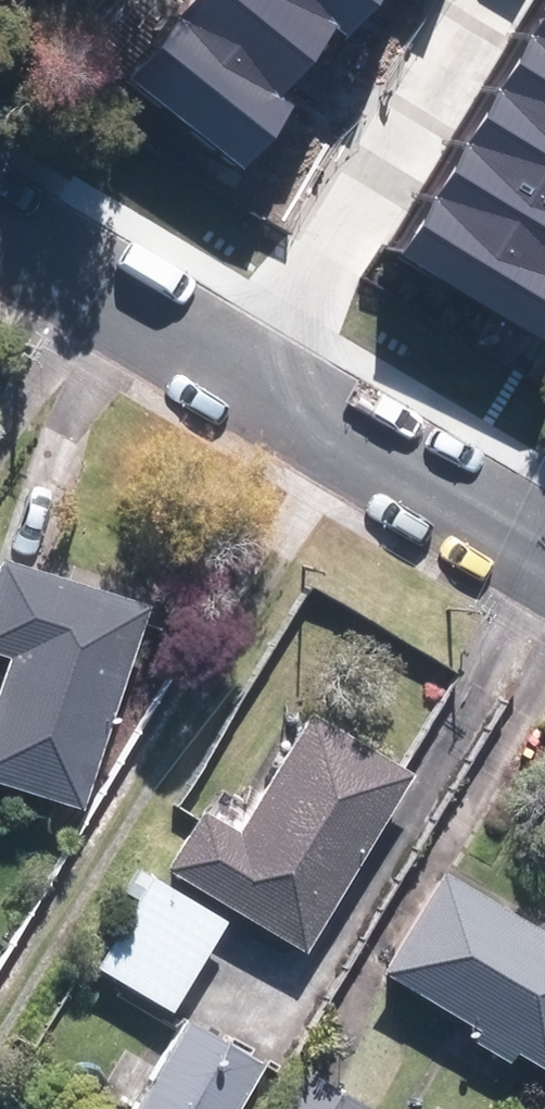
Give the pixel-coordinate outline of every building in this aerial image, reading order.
[(137,82),(247,169),(294,109),(282,100),(314,59),(238,0),(201,0),(137,82)] [(314,59),(337,30),(349,39),(379,0),(238,0),(314,59)] [(502,89),(544,115),(544,37),(537,33),(502,89)] [(469,144),(544,190),(544,115),(502,89),(469,144)] [(437,197),(544,262),(544,190),(469,144),(437,197)] [(403,253),(544,340),(544,262),(437,197),(403,253)] [(126,611),(0,573),(0,790),(66,810),(126,611)] [(290,953),(393,778),(289,717),(217,839),(185,820),(154,873),(290,953)] [(530,1075),(544,1051),(544,905),(527,936),(424,875),(363,977),(530,1075)] [(157,1013),(210,924),(135,880),(82,969),(157,1013)] [(246,1068),(176,1026),(127,1108),(222,1108),(246,1068)]
